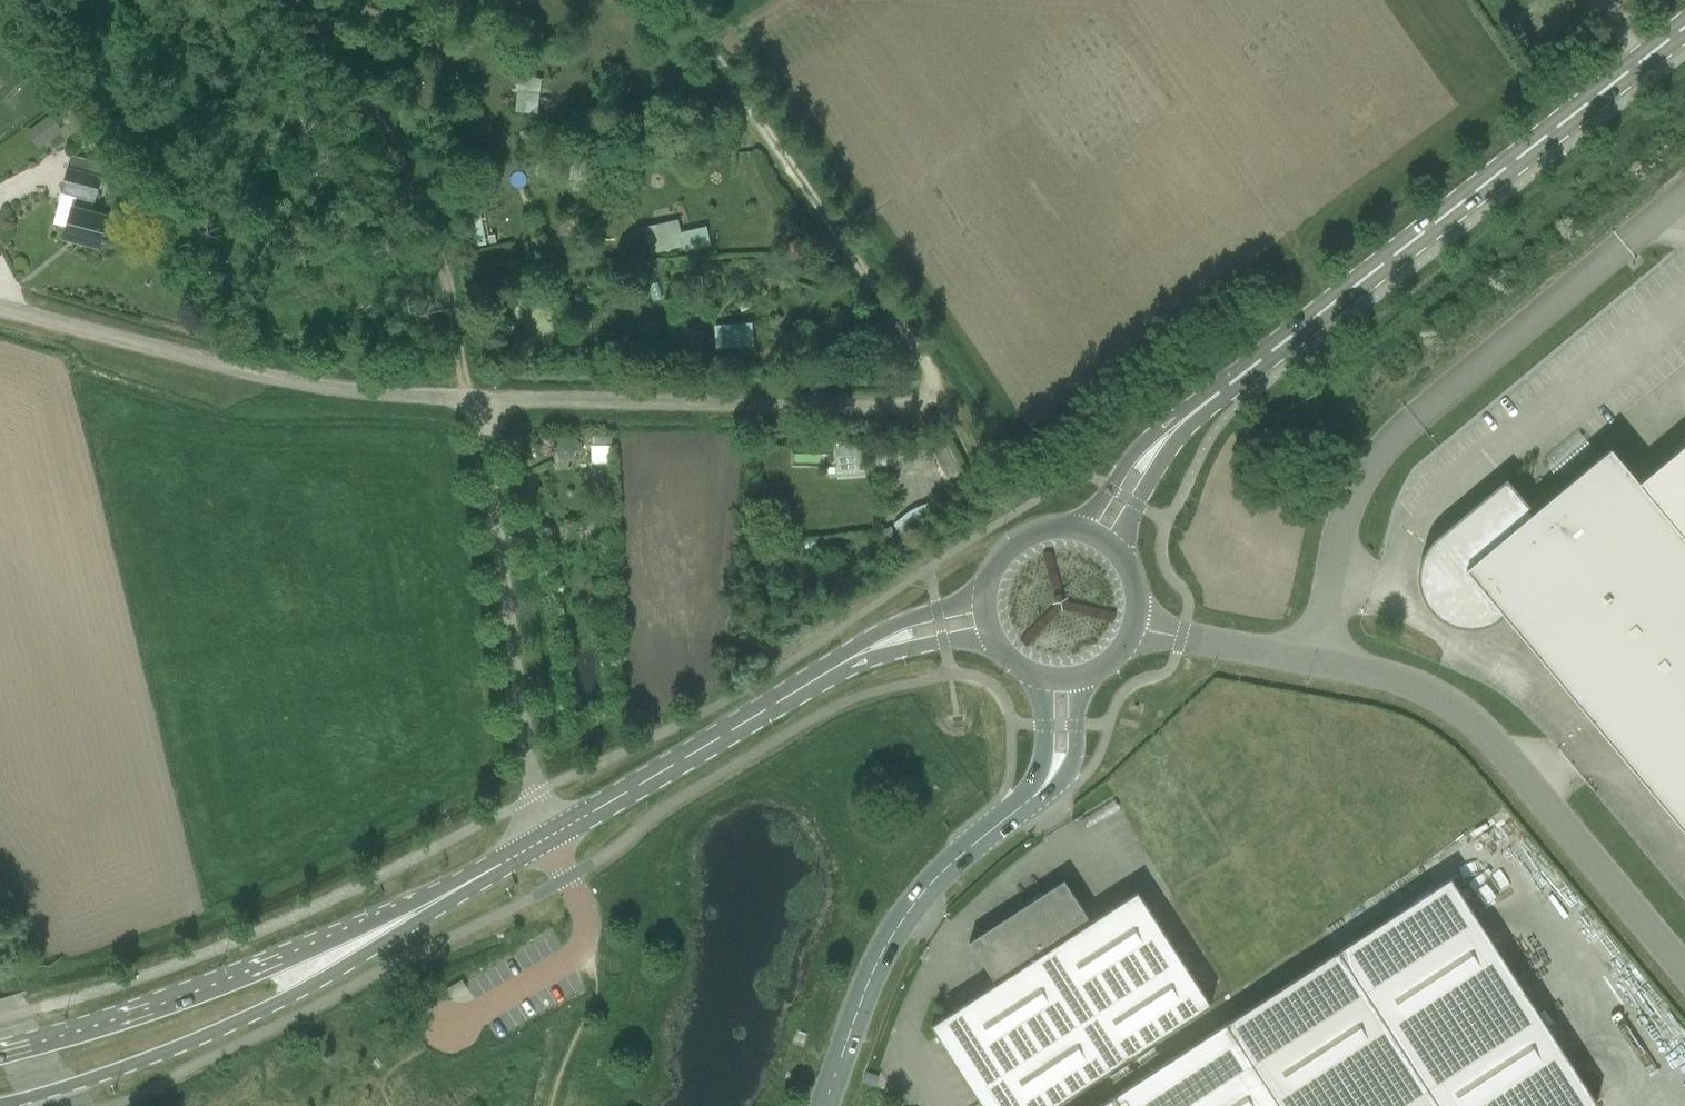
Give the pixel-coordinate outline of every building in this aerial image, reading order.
[(37,144),(62,132),(53,116),(29,128),(37,144)] [(70,167),(69,167),(62,193),(96,202),(103,176),(101,175),(104,163),(73,155),(70,167)] [(66,238),(100,247),(108,215),(74,206),(66,238)] [(678,221),(647,225),(649,244),(697,238),(697,245),(710,244),(708,229),(680,232),(678,221)] [(593,446),(610,446),(613,446),(613,436),(593,436),(593,446)] [(1435,615),(1438,617),(1441,620),(1445,622),(1449,624),(1453,626),(1457,627),(1461,628),(1465,629),(1469,629),(1474,629),(1478,629),(1482,628),(1486,627),(1490,625),(1494,624),(1498,622),(1501,619),(1505,617),(1684,833),(1684,445),(1640,483),(1611,449),(1556,494),(1535,513),(1507,479),(1438,537),(1435,539),(1432,542),(1429,546),(1427,549),(1425,553),(1423,556),(1421,560),(1420,564),(1419,569),(1419,573),(1419,577),(1419,581),(1419,585),(1420,589),(1421,593),(1423,597),(1425,601),(1427,605),(1429,608),(1432,612),(1435,615)] [(1586,1101),(1435,875),(1115,1096),(1099,1105),(1579,1105),(1586,1101)] [(970,942),(996,984),(931,1026),(983,1105),(1056,1105),(1212,1005),(1138,892),(1092,922),(1065,881),(970,942)] [(879,1076),(867,1072),(863,1082),(876,1086),(879,1076)]
